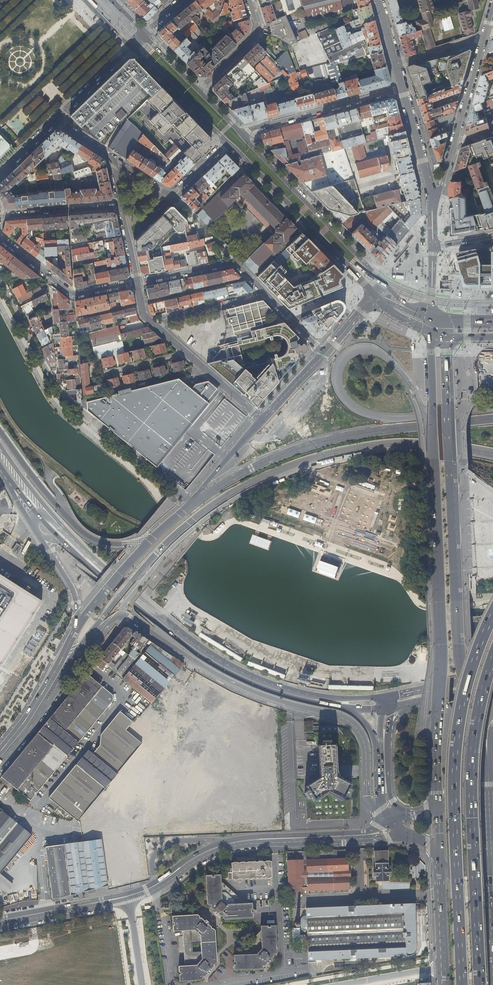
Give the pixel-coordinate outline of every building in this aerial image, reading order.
[(92,0),(90,0),(89,1),(97,9),(99,7),(92,0)] [(134,10),(143,1),(142,0),(126,0),(125,1),(130,6),(134,10)] [(163,4),(160,0),(145,0),(144,1),(143,1),(134,10),(139,15),(144,21),(148,21),(151,17),(163,4)] [(202,10),(205,14),(210,19),(215,26),(216,25),(219,16),(222,8),(215,0),(196,0),(195,1),(202,10)] [(222,8),(225,1),(225,0),(222,0),(220,2),(219,0),(215,0),(222,8)] [(244,8),(241,0),(228,0),(229,2),(230,2),(231,6),(230,6),(232,12),(244,8)] [(300,0),(257,0),(259,8),(270,4),(272,4),(279,1),(283,12),(284,16),(285,16),(302,8),(300,0)] [(302,8),(302,7),(309,22),(351,10),(348,0),(300,0),(302,8)] [(355,0),(356,2),(357,8),(370,5),(369,0),(355,0)] [(395,24),(402,23),(402,22),(401,18),(396,0),(388,0),(395,24)] [(423,19),(415,21),(418,31),(420,30),(422,35),(426,50),(431,48),(435,47),(432,37),(429,27),(433,26),(429,10),(434,9),(431,0),(417,0),(423,19)] [(456,6),(469,2),(468,0),(430,11),(430,13),(456,6)] [(471,9),(458,13),(464,34),(473,31),(469,17),(473,15),(471,10),(479,8),(476,0),(469,0),(471,9)] [(190,5),(184,10),(191,19),(195,24),(196,26),(199,23),(200,23),(200,21),(196,16),(195,16),(195,15),(196,14),(198,16),(202,13),(200,12),(202,10),(195,1),(190,5)] [(222,8),(219,16),(228,13),(227,11),(226,8),(228,8),(226,4),(226,3),(226,2),(225,1),(222,8)] [(279,1),(272,4),(274,11),(278,9),(280,13),(281,13),(283,12),(279,1)] [(456,6),(458,13),(471,9),(469,2),(456,6)] [(270,4),(259,8),(265,24),(269,23),(275,20),(270,4)] [(370,5),(357,8),(352,10),(354,16),(356,15),(357,19),(353,21),(355,27),(363,24),(374,20),(372,13),(370,5)] [(233,21),(247,17),(244,8),(232,12),(230,12),(233,21)] [(179,14),(170,22),(178,29),(179,30),(183,26),(184,27),(186,26),(185,25),(191,19),(184,10),(179,14)] [(288,22),(285,16),(284,16),(282,17),(275,20),(269,23),(270,23),(271,27),(272,30),(272,33),(271,36),(278,37),(290,45),(296,42),(288,22)] [(237,30),(243,37),(247,33),(249,25),(248,20),(238,23),(240,28),(239,28),(237,30)] [(377,32),(374,20),(363,24),(364,28),(363,27),(362,28),(361,29),(361,30),(357,32),(355,33),(348,36),(348,35),(343,26),(331,32),(329,28),(316,34),(330,63),(331,65),(337,64),(366,55),(359,41),(367,38),(369,46),(381,45),(377,32)] [(395,24),(399,36),(414,32),(413,27),(411,23),(407,24),(406,21),(402,22),(402,23),(395,24)] [(167,44),(173,51),(181,43),(172,34),(178,29),(170,22),(158,32),(158,35),(164,41),(167,44)] [(184,34),(187,37),(188,36),(190,35),(198,27),(196,26),(195,24),(184,34)] [(106,51),(116,41),(99,25),(87,37),(98,48),(101,45),(106,51)] [(198,27),(190,35),(192,37),(196,42),(199,39),(204,35),(201,32),(198,28),(198,27)] [(228,37),(235,45),(243,37),(237,30),(236,29),(230,34),(229,33),(228,34),(229,36),(228,37)] [(411,39),(422,35),(420,30),(418,31),(416,31),(414,32),(399,36),(402,46),(405,57),(415,53),(411,39)] [(308,37),(305,31),(297,34),(300,41),(308,37)] [(300,41),(296,42),(290,45),(299,71),(306,69),(307,75),(312,74),(315,73),(314,67),(326,64),(330,63),(316,34),(308,37),(300,41)] [(215,46),(224,56),(235,45),(228,37),(226,35),(215,46)] [(178,56),(186,64),(199,52),(203,56),(208,62),(213,66),(224,56),(215,46),(211,49),(212,51),(211,55),(210,56),(208,54),(209,54),(209,53),(200,44),(192,53),(186,47),(192,41),(190,39),(188,36),(187,37),(181,43),(173,51),(178,56)] [(287,76),(287,75),(274,62),(263,49),(258,44),(243,58),(268,84),(270,83),(287,76)] [(407,63),(418,98),(461,82),(463,77),(466,77),(474,46),(473,44),(407,63)] [(376,54),(383,53),(382,51),(381,45),(369,46),(367,47),(369,54),(376,52),(376,54)] [(296,110),(315,105),(312,95),(310,95),(305,97),(302,98),(301,96),(295,72),(286,50),(274,62),(287,75),(287,76),(292,94),(297,93),(298,92),(300,98),(293,100),(296,110)] [(199,52),(186,64),(192,70),(198,77),(202,77),(213,66),(208,62),(205,64),(199,58),(201,57),(203,56),(199,52)] [(370,68),(371,70),(386,66),(386,63),(383,53),(376,54),(376,52),(369,54),(367,55),(368,59),(370,58),(373,67),(370,68)] [(243,58),(224,76),(232,84),(242,95),(245,93),(259,88),(268,84),(243,58)] [(148,93),(151,96),(160,87),(150,77),(134,60),(128,60),(70,116),(81,127),(125,84),(125,83),(132,77),(144,89),(142,91),(146,96),(148,93)] [(343,97),(346,96),(342,82),(337,64),(331,65),(330,63),(326,64),(328,72),(334,70),(339,88),(333,90),(336,99),(343,97)] [(328,72),(326,64),(318,66),(322,80),(327,78),(330,77),(328,72)] [(386,66),(371,70),(366,72),(367,78),(362,79),(360,73),(356,74),(357,78),(361,92),(377,88),(389,85),(390,81),(388,74),(386,66)] [(481,75),(476,91),(472,105),(481,102),(485,101),(489,83),(488,80),(492,78),(492,70),(481,75)] [(232,84),(224,76),(213,88),(212,91),(216,94),(220,98),(224,103),(234,98),(227,90),(227,89),(232,84)] [(354,94),(361,92),(357,78),(342,82),(346,96),(354,94)] [(422,110),(426,122),(434,119),(443,116),(442,114),(438,115),(436,115),(444,113),(445,115),(455,111),(458,100),(434,109),(432,102),(461,91),(465,79),(463,79),(461,82),(452,86),(453,88),(446,91),(445,89),(434,92),(435,95),(430,97),(429,94),(418,98),(422,110)] [(270,83),(268,84),(259,88),(263,102),(267,101),(265,91),(272,88),(271,87),(270,83)] [(151,96),(147,100),(162,117),(153,126),(159,131),(160,130),(164,133),(162,135),(167,140),(176,131),(191,146),(183,154),(184,154),(186,156),(194,164),(215,143),(190,118),(180,107),(160,87),(151,96)] [(328,102),(336,99),(333,90),(333,88),(330,89),(312,94),(312,95),(315,105),(328,102)] [(234,98),(224,103),(234,114),(245,124),(253,122),(253,121),(251,115),(249,116),(247,112),(250,111),(248,105),(245,93),(242,95),(240,96),(242,104),(245,103),(245,104),(246,104),(247,106),(239,108),(236,97),(234,98)] [(382,101),(369,104),(372,116),(386,112),(386,115),(381,116),(382,118),(383,118),(399,114),(395,100),(392,98),(382,101)] [(276,104),(279,115),(289,112),(296,110),(293,100),(276,104)] [(267,117),(268,118),(275,116),(279,115),(276,104),(276,102),(268,105),(267,101),(263,102),(267,117)] [(251,115),(253,121),(260,119),(267,117),(263,102),(255,104),(255,103),(248,105),(250,111),(251,115)] [(469,118),(467,125),(483,119),(482,117),(480,118),(477,111),(482,109),(482,110),(483,110),(481,102),(472,105),(469,118)] [(365,106),(356,108),(359,120),(371,116),(371,118),(372,118),(372,116),(369,104),(365,106)] [(348,110),(334,114),(337,126),(359,120),(356,108),(348,110)] [(121,109),(115,115),(119,120),(126,114),(121,109)] [(443,116),(434,119),(436,124),(438,123),(438,125),(444,124),(453,120),(455,111),(445,115),(443,116)] [(330,115),(323,117),(327,131),(328,131),(328,129),(330,128),(337,126),(334,114),(330,115)] [(400,118),(399,114),(383,118),(384,120),(387,119),(388,121),(387,122),(387,123),(388,123),(389,124),(385,125),(385,123),(379,125),(378,119),(373,120),(376,130),(401,123),(400,118)] [(323,140),(329,139),(327,131),(323,117),(317,119),(320,130),(323,140)] [(484,129),(489,127),(488,125),(487,120),(486,118),(483,119),(467,125),(466,128),(465,129),(467,135),(484,129)] [(428,131),(431,138),(447,132),(445,127),(438,129),(437,126),(439,126),(438,125),(438,123),(436,124),(434,119),(426,122),(428,131)] [(310,158),(321,155),(332,151),(330,145),(329,139),(323,140),(315,142),(312,143),(309,134),(312,133),(313,134),(314,134),(313,132),(310,121),(301,123),(310,158)] [(284,148),(287,157),(288,164),(297,162),(300,161),(310,158),(301,123),(296,125),(284,128),(279,129),(283,142),(284,148)] [(376,131),(378,139),(389,135),(397,133),(403,131),(402,127),(401,123),(376,130),(376,131)] [(138,141),(143,134),(136,128),(132,124),(129,127),(132,129),(123,143),(120,140),(125,133),(122,130),(122,129),(120,129),(108,148),(117,153),(126,159),(136,144),(138,141)] [(329,139),(330,145),(335,144),(330,128),(328,129),(328,131),(327,131),(329,139)] [(283,142),(279,129),(276,130),(268,132),(271,144),(272,145),(283,142)] [(55,130),(41,144),(44,157),(55,147),(54,145),(57,142),(59,143),(58,144),(65,148),(72,139),(65,134),(59,130),(55,130)] [(320,130),(313,132),(314,134),(313,134),(315,142),(323,140),(320,130)] [(365,142),(351,146),(355,161),(366,158),(363,146),(387,139),(388,141),(390,141),(401,184),(402,184),(406,201),(420,198),(411,163),(403,131),(397,133),(389,135),(378,139),(365,142)] [(363,136),(365,142),(378,139),(376,131),(370,132),(371,134),(363,136)] [(432,142),(433,147),(447,142),(448,138),(447,138),(440,140),(439,139),(448,136),(450,131),(447,132),(431,138),(432,142)] [(271,144),(268,132),(266,133),(257,135),(258,138),(265,145),(271,144)] [(14,149),(0,134),(0,163),(14,149)] [(145,158),(149,152),(153,145),(143,134),(138,141),(145,146),(141,153),(140,153),(139,154),(136,152),(140,147),(136,144),(126,159),(132,164),(138,168),(145,158)] [(342,142),(343,148),(351,146),(365,142),(363,136),(363,135),(341,141),(342,142)] [(469,145),(471,150),(474,158),(475,158),(476,161),(492,154),(492,142),(491,137),(469,145)] [(76,142),(72,139),(65,148),(65,149),(67,151),(68,149),(73,153),(72,155),(71,154),(66,158),(66,159),(69,158),(72,157),(75,154),(81,144),(76,142)] [(330,145),(332,151),(343,148),(342,142),(335,144),(330,145)] [(447,142),(433,147),(434,147),(436,154),(438,161),(442,160),(447,142)] [(41,144),(30,154),(33,168),(44,157),(41,144)] [(90,150),(81,144),(75,154),(76,155),(76,154),(89,162),(94,154),(90,150)] [(149,152),(167,164),(170,162),(169,162),(164,156),(153,145),(149,152)] [(164,156),(169,162),(181,151),(175,145),(164,156)] [(471,150),(469,145),(466,146),(461,147),(460,149),(456,163),(454,171),(466,167),(471,150)] [(276,157),(285,165),(288,164),(287,157),(284,148),(278,149),(277,147),(272,148),(273,150),(271,151),(276,157)] [(332,151),(321,155),(326,176),(302,183),(305,187),(311,192),(329,186),(354,179),(343,148),(332,151)] [(30,154),(20,165),(28,173),(33,168),(30,154)] [(95,171),(106,167),(105,160),(100,157),(94,154),(89,162),(88,163),(94,167),(95,168),(90,170),(90,168),(88,167),(73,172),(75,178),(91,172),(95,171)] [(211,168),(204,174),(213,183),(223,174),(220,171),(223,168),(231,175),(237,169),(238,168),(233,163),(225,154),(211,168)] [(288,164),(285,165),(294,175),(302,183),(326,176),(321,155),(310,158),(300,161),(300,163),(297,164),(297,162),(288,164)] [(382,156),(380,157),(355,164),(359,178),(381,172),(379,165),(381,164),(383,171),(390,169),(386,155),(382,156)] [(175,167),(182,175),(194,164),(186,156),(181,160),(180,159),(178,162),(176,164),(177,165),(175,167)] [(58,162),(61,174),(74,170),(69,158),(66,159),(64,160),(58,162)] [(152,177),(164,167),(159,165),(158,167),(155,165),(156,162),(150,159),(150,158),(149,159),(148,160),(145,158),(138,168),(147,174),(152,177)] [(470,166),(476,163),(474,158),(470,160),(468,166),(470,166)] [(48,174),(53,174),(54,180),(62,179),(61,174),(58,162),(46,165),(48,174)] [(170,162),(167,164),(164,167),(152,177),(159,182),(167,187),(171,187),(182,175),(175,167),(164,178),(162,176),(173,165),(170,162)] [(477,189),(488,185),(487,181),(484,182),(479,166),(482,166),(481,162),(476,163),(470,166),(477,189)] [(20,165),(11,173),(18,182),(19,182),(28,173),(20,165)] [(98,183),(109,181),(106,167),(95,171),(98,183)] [(233,179),(197,214),(207,225),(212,220),(213,220),(228,205),(228,206),(229,205),(229,204),(239,195),(241,195),(242,195),(245,199),(246,200),(246,199),(250,203),(249,203),(250,204),(254,207),(254,208),(262,216),(263,217),(266,220),(266,221),(267,221),(271,225),(275,229),(274,232),(275,232),(265,242),(264,241),(264,242),(264,243),(249,257),(249,258),(244,263),(255,275),(286,244),(283,241),(288,237),(295,229),(295,228),(292,225),(293,225),(289,221),(286,219),(285,219),(282,215),(282,214),(281,215),(277,211),(278,211),(277,210),(273,206),(269,202),(269,201),(269,202),(265,198),(265,197),(264,197),(261,193),(260,193),(256,189),(257,189),(256,188),(254,187),(252,185),(253,184),(250,181),(247,177),(246,177),(243,175),(237,169),(231,175),(230,176),(233,179)] [(64,188),(64,189),(70,188),(93,184),(91,177),(93,176),(91,172),(75,178),(62,182),(64,188)] [(11,173),(2,182),(8,189),(9,189),(15,183),(16,184),(18,182),(11,173)] [(30,176),(26,179),(30,183),(36,183),(35,176),(35,173),(31,175),(30,176)] [(40,175),(41,182),(43,182),(49,181),(54,180),(53,174),(48,174),(40,175)] [(204,174),(201,177),(212,188),(215,185),(213,183),(204,174)] [(201,177),(191,187),(200,196),(200,197),(205,201),(208,197),(206,195),(205,197),(202,194),(201,194),(199,193),(203,190),(205,192),(207,190),(205,188),(207,186),(209,188),(208,188),(213,193),(214,191),(212,188),(201,177)] [(329,186),(311,192),(317,199),(327,209),(349,216),(364,211),(360,198),(354,179),(329,186)] [(456,181),(451,180),(449,186),(450,197),(462,194),(462,186),(468,185),(466,180),(461,181),(456,181)] [(36,183),(38,190),(44,190),(55,189),(55,186),(50,186),(49,181),(43,182),(41,182),(36,183)] [(64,189),(66,203),(110,200),(112,197),(109,181),(98,183),(99,190),(96,191),(96,188),(79,190),(76,191),(76,192),(70,193),(70,188),(64,189)] [(0,199),(8,193),(7,191),(8,189),(2,182),(0,183),(0,198),(0,199)] [(488,185),(477,189),(472,190),(479,214),(485,229),(492,228),(492,198),(488,185)] [(200,196),(191,187),(182,196),(182,199),(194,211),(205,201),(200,197),(199,198),(201,201),(200,202),(201,202),(200,203),(195,198),(197,196),(199,197),(200,196)] [(38,191),(40,206),(66,203),(64,189),(64,188),(55,189),(44,190),(38,190),(38,191)] [(374,195),(360,198),(364,211),(387,206),(400,202),(398,194),(397,190),(374,195)] [(14,196),(15,208),(40,206),(38,191),(29,192),(29,193),(28,195),(27,195),(14,196)] [(8,193),(0,199),(1,200),(3,202),(3,204),(4,207),(5,208),(15,208),(14,196),(13,197),(10,192),(8,193)] [(462,194),(450,197),(450,205),(452,235),(457,234),(475,231),(485,229),(479,214),(467,216),(465,193),(462,194)] [(420,198),(406,201),(400,202),(387,206),(393,211),(404,224),(411,216),(411,215),(421,212),(420,205),(420,198)] [(349,216),(327,209),(348,231),(358,221),(366,218),(368,224),(373,229),(376,226),(377,226),(382,221),(384,219),(393,211),(387,206),(364,211),(349,216)] [(170,208),(144,233),(155,231),(159,230),(172,227),(176,227),(179,226),(184,225),(187,225),(186,221),(173,208),(170,208)] [(409,229),(404,224),(393,211),(384,219),(385,221),(388,219),(392,216),(396,220),(396,221),(397,222),(390,230),(383,223),(382,221),(377,226),(382,232),(396,245),(409,229)] [(113,212),(69,216),(70,229),(78,228),(78,225),(79,224),(80,226),(83,225),(83,224),(93,223),(108,221),(108,222),(117,220),(116,215),(113,212)] [(421,215),(421,212),(411,215),(411,216),(404,224),(409,229),(421,215)] [(66,216),(54,217),(55,229),(59,228),(59,229),(63,229),(62,228),(67,228),(66,216)] [(54,217),(41,218),(42,229),(42,230),(55,229),(54,217)] [(42,229),(41,218),(26,219),(28,235),(30,236),(32,236),(31,229),(42,229)] [(28,235),(26,219),(5,221),(5,223),(4,226),(3,229),(2,231),(9,236),(16,227),(21,226),(22,234),(16,242),(20,245),(28,235)] [(120,234),(117,220),(108,222),(94,225),(96,232),(97,232),(97,229),(103,228),(104,226),(106,226),(108,237),(120,234)] [(361,224),(351,234),(357,240),(367,250),(374,241),(375,240),(376,238),(378,237),(379,235),(373,229),(371,231),(372,233),(371,234),(361,224)] [(155,231),(144,233),(134,242),(136,252),(145,250),(158,248),(160,247),(160,246),(176,231),(179,235),(185,230),(184,225),(179,226),(176,227),(172,227),(159,230),(155,231)] [(187,225),(184,225),(185,230),(187,242),(197,240),(196,234),(189,236),(187,225)] [(381,233),(382,232),(377,226),(376,226),(373,229),(379,235),(381,233)] [(78,228),(70,229),(71,243),(87,241),(84,227),(78,228)] [(195,233),(196,234),(197,240),(203,239),(212,237),(207,231),(195,233)] [(383,261),(396,245),(382,232),(381,233),(383,235),(385,237),(382,240),(380,238),(377,242),(378,243),(379,241),(380,242),(378,244),(374,241),(367,250),(378,261),(380,263),(380,264),(383,261)] [(339,279),(342,275),(331,264),(324,270),(316,275),(311,270),(313,267),(317,272),(320,270),(309,259),(318,250),(302,233),(295,240),(273,261),(257,277),(288,309),(340,287),(338,283),(339,279)] [(30,236),(28,235),(20,245),(29,252),(35,244),(28,239),(30,236)] [(121,237),(112,239),(114,247),(116,247),(117,249),(115,250),(116,257),(125,255),(121,237)] [(203,239),(203,242),(205,242),(205,241),(212,240),(213,242),(206,245),(208,252),(217,248),(212,237),(203,239)] [(112,239),(105,240),(107,251),(109,251),(109,249),(110,249),(111,258),(113,257),(116,257),(115,250),(114,247),(112,239)] [(197,240),(187,242),(182,243),(169,246),(170,252),(204,245),(203,242),(203,239),(197,240)] [(99,241),(92,242),(94,252),(95,251),(104,250),(103,245),(101,246),(101,248),(99,248),(98,246),(97,243),(99,243),(99,241)] [(71,250),(72,256),(94,252),(92,242),(87,243),(88,248),(86,248),(86,247),(84,248),(71,250)] [(35,244),(29,252),(46,265),(45,258),(45,256),(44,252),(40,249),(35,244)] [(6,266),(14,256),(0,245),(0,261),(6,266)] [(45,258),(46,265),(71,286),(72,285),(69,245),(56,246),(44,247),(44,252),(45,256),(49,256),(49,251),(52,251),(52,255),(57,255),(57,252),(61,251),(62,259),(63,259),(63,260),(64,260),(65,268),(63,268),(61,271),(47,260),(47,258),(45,258)] [(163,247),(160,247),(164,270),(173,269),(172,262),(170,252),(169,246),(165,246),(167,255),(166,255),(167,259),(165,259),(164,255),(165,255),(163,247)] [(158,248),(145,250),(147,260),(148,266),(149,273),(164,270),(160,247),(158,248)] [(457,257),(464,282),(471,287),(492,287),(492,247),(461,253),(460,253),(457,257)] [(145,250),(136,252),(138,261),(147,260),(145,250)] [(202,252),(202,250),(196,251),(198,264),(207,262),(205,251),(202,252)] [(326,259),(318,250),(309,259),(320,270),(317,272),(313,267),(311,270),(316,275),(324,270),(331,264),(326,259)] [(94,252),(72,256),(73,261),(74,261),(95,257),(94,257),(94,252)] [(129,275),(125,255),(116,257),(113,257),(114,259),(110,260),(110,258),(106,259),(106,260),(107,264),(107,266),(111,266),(111,267),(115,266),(115,265),(119,264),(120,266),(121,266),(121,267),(119,267),(120,269),(108,271),(110,281),(127,278),(129,275)] [(172,262),(173,269),(186,266),(185,259),(179,261),(177,255),(174,256),(175,261),(172,262)] [(39,276),(14,256),(6,266),(21,278),(24,278),(27,275),(28,276),(27,277),(39,276)] [(86,281),(87,286),(97,284),(94,273),(93,265),(92,263),(83,264),(83,266),(84,268),(84,270),(90,269),(91,274),(85,276),(86,277),(86,279),(86,281)] [(148,266),(140,268),(141,272),(144,274),(149,273),(148,266)] [(74,286),(77,288),(87,286),(86,281),(86,279),(82,279),(82,276),(83,276),(84,277),(86,277),(85,276),(84,270),(84,268),(73,270),(74,286)] [(220,271),(223,282),(238,278),(240,277),(232,269),(220,271)] [(94,273),(97,284),(110,281),(108,271),(94,273)] [(205,274),(208,285),(223,282),(220,271),(205,274)] [(192,280),(194,289),(208,285),(205,274),(192,277),(192,280)] [(166,282),(169,294),(181,292),(179,280),(166,282)] [(192,287),(193,289),(194,289),(192,280),(185,281),(186,288),(192,287)] [(149,299),(169,294),(166,282),(154,285),(154,287),(146,289),(149,299)] [(226,286),(227,294),(239,291),(240,294),(253,290),(245,282),(226,286)] [(13,289),(17,298),(30,291),(29,290),(25,291),(22,285),(13,289)] [(226,286),(202,292),(204,300),(204,301),(206,301),(205,300),(216,297),(223,296),(224,298),(228,297),(227,294),(226,286)] [(68,299),(57,290),(57,292),(59,309),(69,308),(68,299)] [(118,292),(119,298),(121,305),(135,302),(132,292),(129,290),(118,292)] [(30,291),(17,298),(20,302),(33,295),(31,291),(30,291)] [(115,298),(119,298),(118,292),(106,295),(109,308),(115,307),(114,302),(111,303),(111,299),(113,299),(113,300),(115,300),(115,298)] [(202,292),(195,293),(197,301),(201,301),(201,302),(203,301),(202,300),(204,300),(202,292)] [(195,293),(189,295),(192,306),(195,305),(194,302),(197,301),(195,293)] [(32,301),(34,306),(48,299),(46,294),(32,301)] [(88,313),(109,308),(106,295),(106,294),(85,299),(86,304),(87,308),(88,313)] [(189,295),(176,298),(178,307),(179,310),(182,309),(181,306),(188,305),(189,307),(192,306),(189,295)] [(176,298),(163,301),(166,312),(166,313),(173,311),(172,309),(174,308),(174,309),(176,309),(176,308),(178,307),(176,298)] [(85,299),(75,301),(76,316),(88,313),(87,308),(85,309),(84,305),(86,304),(85,299)] [(311,310),(313,314),(339,304),(342,303),(340,299),(311,310)] [(22,306),(27,316),(37,311),(34,306),(32,301),(22,306)] [(272,364),(275,373),(279,371),(279,370),(283,369),(282,367),(286,365),(286,364),(290,363),(290,364),(294,363),(299,358),(298,354),(300,354),(302,354),(303,353),(304,351),(305,350),(305,348),(305,347),(305,346),(305,345),(304,344),(302,342),(301,342),(300,342),(298,342),(297,343),(296,343),(295,340),(279,323),(262,327),(261,324),(264,323),(265,320),(266,317),(267,315),(269,312),(258,301),(253,302),(264,338),(269,337),(270,339),(272,339),(271,336),(275,335),(277,335),(279,335),(281,336),(282,337),(283,338),(285,340),(286,342),(286,344),(286,345),(286,348),(285,351),(283,353),(282,354),(280,355),(276,356),(276,354),(273,354),(274,356),(270,357),(272,364)] [(158,302),(151,304),(153,312),(155,312),(160,311),(158,302)] [(216,358),(217,361),(228,358),(225,348),(231,347),(233,354),(240,352),(238,345),(264,338),(253,302),(250,303),(251,305),(249,306),(247,309),(245,309),(242,307),(240,308),(239,306),(228,309),(236,340),(222,344),(221,348),(219,350),(217,353),(214,356),(216,358)] [(314,336),(321,336),(345,307),(342,303),(339,304),(313,314),(302,318),(301,322),(314,336)] [(124,310),(111,313),(114,324),(114,326),(118,325),(127,323),(126,319),(118,322),(118,323),(116,323),(115,322),(116,321),(115,317),(125,315),(124,310)] [(59,316),(60,321),(69,321),(75,320),(74,312),(70,313),(70,314),(69,314),(69,315),(61,316),(59,316)] [(114,324),(111,313),(99,316),(103,329),(106,328),(105,324),(112,323),(113,324),(114,324)] [(35,331),(36,334),(52,326),(52,324),(49,324),(46,326),(44,326),(43,324),(42,325),(40,322),(42,321),(39,316),(38,315),(29,319),(31,324),(33,329),(32,330),(33,332),(35,331)] [(103,329),(99,316),(88,318),(91,332),(93,332),(93,329),(100,327),(101,330),(103,329)] [(88,333),(90,333),(91,332),(88,318),(78,321),(79,328),(87,326),(89,330),(87,331),(88,333)] [(53,335),(53,338),(55,338),(60,337),(69,337),(68,322),(69,322),(69,321),(60,321),(60,322),(59,322),(59,323),(60,334),(53,334),(53,335)] [(90,333),(93,347),(121,340),(118,325),(114,326),(106,328),(103,329),(101,330),(93,332),(91,332),(90,333)] [(52,326),(36,334),(42,346),(50,342),(46,334),(48,333),(48,334),(49,335),(50,334),(53,335),(53,334),(52,326)] [(153,332),(147,327),(123,333),(125,339),(142,334),(153,332)] [(145,344),(162,340),(153,332),(142,334),(145,344)] [(69,337),(60,337),(61,347),(72,346),(71,336),(69,337)] [(96,360),(99,359),(101,359),(112,356),(114,355),(117,355),(125,353),(122,340),(121,340),(93,347),(96,360)] [(40,349),(44,357),(54,352),(54,348),(53,343),(52,343),(40,349)] [(164,343),(153,346),(155,354),(166,351),(164,343)] [(61,347),(61,348),(62,348),(63,356),(67,356),(73,356),(72,346),(61,347)] [(145,356),(143,348),(132,351),(134,359),(145,356)] [(44,357),(46,361),(55,356),(54,352),(44,357)] [(128,352),(125,353),(117,355),(114,355),(116,362),(119,362),(119,363),(130,360),(128,352)] [(214,361),(207,363),(256,406),(278,382),(275,373),(272,364),(257,381),(251,376),(252,375),(246,369),(245,370),(241,366),(241,362),(239,355),(233,356),(228,358),(217,361),(214,361)] [(112,356),(101,359),(104,367),(114,364),(112,356)] [(59,370),(67,369),(68,369),(68,366),(63,366),(63,360),(61,360),(58,360),(59,370)] [(174,372),(185,369),(183,361),(172,364),(174,372)] [(83,395),(107,389),(105,383),(89,387),(87,363),(80,364),(83,395)] [(155,376),(166,374),(164,366),(153,368),(155,376)] [(79,376),(80,376),(79,368),(76,368),(74,368),(68,369),(67,369),(68,373),(68,377),(74,377),(76,377),(79,376)] [(138,372),(140,380),(150,378),(148,370),(138,372)] [(124,384),(135,382),(133,374),(122,376),(124,384)] [(107,380),(109,388),(120,386),(117,378),(107,380)] [(67,390),(76,389),(75,379),(66,380),(67,390)] [(206,402),(217,388),(208,381),(195,384),(191,389),(178,379),(137,389),(135,382),(124,384),(120,386),(109,388),(107,389),(108,396),(86,401),(87,410),(154,465),(206,402)] [(209,404),(219,391),(217,388),(206,402),(209,404)] [(82,399),(81,389),(78,389),(76,389),(67,390),(65,390),(69,394),(76,393),(77,400),(82,399)] [(200,416),(158,468),(186,491),(198,476),(195,473),(191,470),(208,450),(211,452),(215,455),(218,452),(247,417),(225,399),(206,422),(203,419),(200,416)] [(154,465),(156,467),(209,404),(206,402),(154,465)] [(13,553),(17,556),(23,548),(19,545),(13,553)] [(39,603),(0,579),(0,665),(39,603)] [(194,621),(190,618),(191,617),(187,613),(182,619),(190,626),(194,621)] [(149,641),(135,631),(134,633),(128,628),(124,628),(112,642),(122,650),(124,648),(123,647),(131,636),(134,638),(130,643),(133,646),(131,648),(132,650),(128,655),(134,660),(131,664),(133,666),(150,646),(147,643),(149,641)] [(99,658),(106,664),(108,665),(119,652),(124,656),(126,653),(122,650),(112,642),(99,658)] [(152,703),(183,664),(152,643),(150,646),(133,666),(123,679),(152,703)] [(99,658),(95,663),(102,668),(106,664),(99,658)] [(46,723),(2,777),(31,801),(76,745),(113,700),(113,695),(95,680),(97,677),(89,670),(46,723)] [(298,678),(309,680),(310,675),(300,672),(298,678)] [(48,797),(78,821),(120,771),(142,743),(126,729),(132,721),(130,719),(120,710),(101,733),(99,745),(93,752),(88,748),(48,797)] [(305,798),(306,819),(351,817),(349,740),(338,727),(332,726),(304,727),(304,747),(303,747),(295,748),(297,798),(305,798)] [(31,835),(0,809),(0,874),(31,835)] [(94,889),(108,886),(101,840),(45,847),(52,899),(58,898),(62,898),(80,893),(90,890),(94,889)] [(339,849),(303,851),(302,860),(303,873),(308,873),(307,860),(340,859),(339,849)] [(387,851),(374,851),(375,869),(373,869),(374,876),(375,876),(375,882),(388,882),(388,876),(389,875),(389,869),(388,869),(387,851)] [(229,873),(229,879),(229,880),(234,880),(238,880),(238,879),(242,879),(242,880),(245,880),(245,879),(249,879),(249,880),(252,879),(254,879),(256,879),(256,878),(258,878),(258,879),(262,879),(262,878),(267,878),(267,879),(271,878),(272,878),(271,861),(270,861),(270,860),(266,860),(266,861),(262,861),(262,858),(258,858),(258,862),(255,862),(255,861),(253,861),(253,862),(252,862),(247,862),(245,863),(244,862),(241,862),(241,863),(237,863),(237,862),(233,863),(233,864),(232,864),(232,872),(229,873)] [(308,873),(305,873),(305,877),(308,877),(308,891),(350,889),(350,883),(350,858),(340,859),(307,860),(308,873)] [(305,877),(305,873),(303,873),(302,860),(288,861),(289,892),(303,891),(303,877),(305,877)] [(418,865),(413,865),(413,870),(411,870),(411,873),(413,873),(413,876),(413,878),(418,877),(418,876),(419,876),(419,873),(420,873),(420,870),(418,869),(418,865)] [(214,913),(214,914),(216,916),(217,915),(219,913),(223,917),(223,919),(224,921),(253,919),(253,914),(251,914),(251,911),(252,911),(252,905),(245,905),(221,884),(221,877),(215,877),(215,878),(213,878),(212,877),(206,878),(207,906),(211,907),(212,907),(216,911),(214,913)] [(415,904),(306,909),(307,916),(307,932),(308,944),(308,960),(342,959),(411,956),(414,954),(415,952),(416,951),(416,950),(417,948),(415,904)] [(172,917),(173,932),(183,931),(183,944),(185,966),(179,967),(179,975),(179,982),(201,981),(202,979),(202,977),(205,973),(207,975),(209,975),(210,974),(210,973),(210,971),(209,970),(213,965),(215,965),(217,963),(217,961),(215,931),(214,930),(212,930),(208,927),(209,925),(209,923),(209,922),(208,921),(205,922),(204,923),(200,919),(200,917),(198,915),(172,917)] [(267,964),(268,965),(271,962),(270,960),(273,957),(273,955),(276,955),(276,927),(270,927),(270,928),(268,928),(268,927),(261,927),(261,932),(237,957),(233,957),(233,964),(234,963),(234,966),(234,971),(262,970),(262,967),(263,967),(264,967),(267,964)] [(21,951),(27,978),(48,984),(52,983),(53,978),(59,980),(62,979),(65,970),(64,964),(65,960),(66,966),(69,967),(67,973),(72,972),(71,967),(73,960),(72,954),(73,949),(71,937),(65,935),(39,941),(37,946),(33,945),(27,946),(25,946),(20,947),(21,951)] [(322,976),(361,969),(360,966),(322,972),(322,976)]
